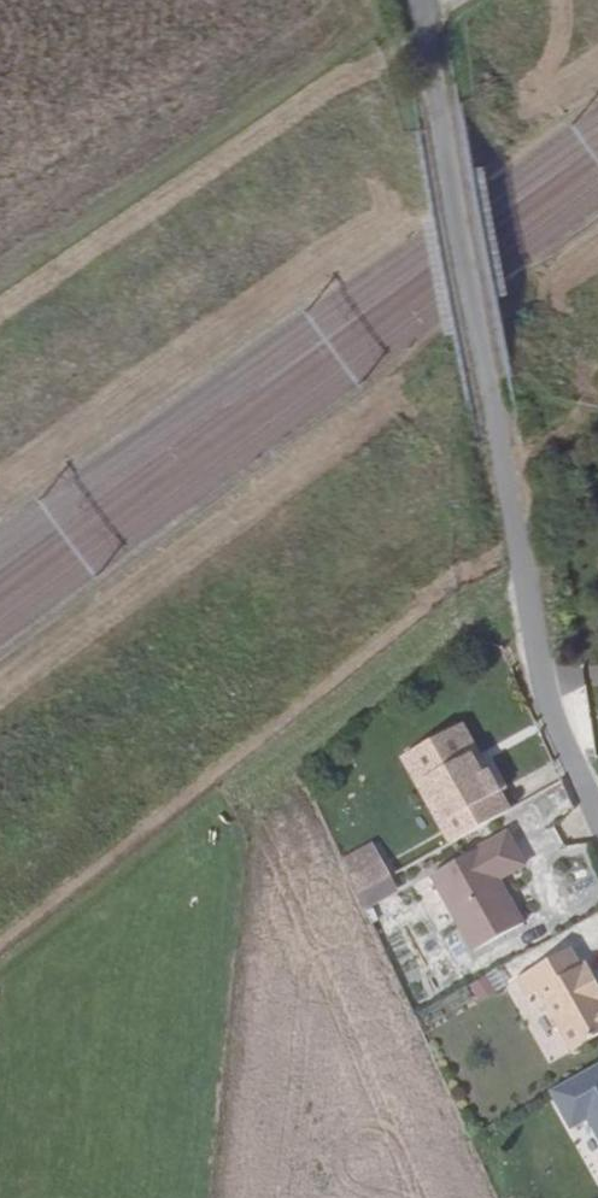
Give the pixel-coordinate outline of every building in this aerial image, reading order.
[(419,744),(463,835),(508,813),(499,796),(504,793),(493,770),(483,775),(473,754),(477,752),(463,723),(419,744)] [(528,855),(515,828),(437,865),(476,945),(526,920),(501,869),(528,855)] [(379,834),(347,850),(355,867),(387,850),(379,834)] [(387,850),(355,867),(362,883),(395,867),(387,850)] [(517,976),(526,995),(538,989),(567,1051),(597,1036),(597,1008),(597,986),(589,965),(582,968),(574,950),(517,976)] [(498,970),(468,985),(477,1004),(507,990),(498,970)] [(556,1082),(575,1122),(593,1113),(597,1123),(597,1062),(556,1082)]
